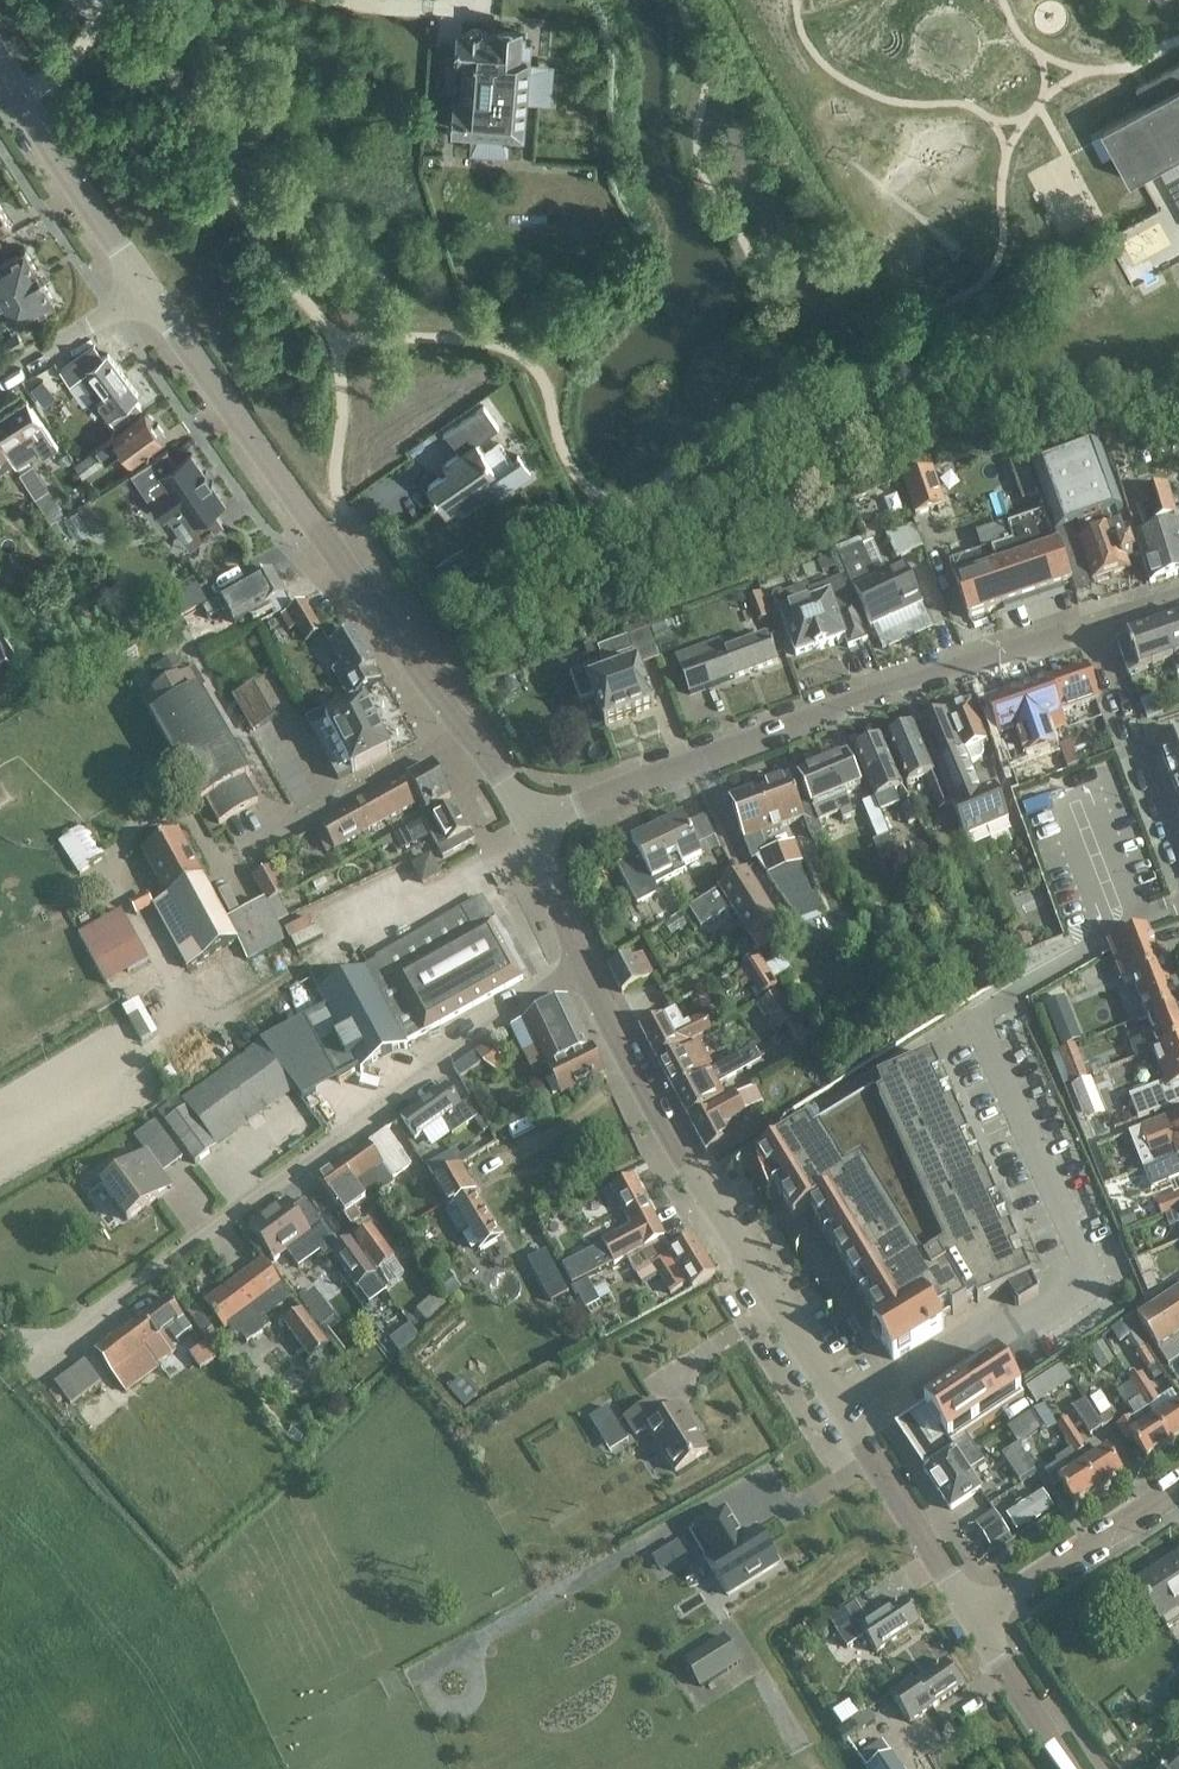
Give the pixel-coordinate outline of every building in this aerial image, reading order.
[(524,134),(531,39),(525,39),(525,34),(519,34),(519,31),(498,30),(497,34),(483,33),(483,31),(479,26),(470,26),(467,29),(467,31),(461,31),(460,54),(465,55),(462,98),(459,98),(457,129),(524,134)] [(1178,154),(1178,64),(1137,86),(1147,104),(1102,128),(1130,181),(1178,154)] [(1167,180),(1178,202),(1178,173),(1167,180)] [(11,225),(0,205),(0,231),(11,225)] [(56,301),(26,249),(0,264),(0,300),(14,324),(15,324),(16,325),(56,301)] [(7,351),(25,342),(19,332),(2,342),(7,351)] [(114,425),(140,406),(134,397),(138,394),(107,353),(102,357),(93,344),(59,370),(69,383),(88,369),(100,385),(95,389),(100,396),(95,400),(114,425)] [(27,399),(0,416),(0,442),(9,456),(38,437),(32,426),(41,421),(27,399)] [(449,471),(430,484),(448,510),(492,480),(501,493),(529,474),(521,461),(512,467),(498,445),(484,455),(475,442),(497,427),(484,407),(449,430),(463,452),(444,464),(449,471)] [(105,462),(122,449),(132,463),(164,438),(145,413),(114,436),(113,435),(95,448),(105,462)] [(0,442),(0,470),(12,462),(9,456),(0,442)] [(1063,451),(1028,458),(1046,511),(1048,516),(1070,583),(1071,582),(1076,596),(1090,591),(1082,566),(1087,564),(1093,583),(1128,571),(1125,562),(1132,560),(1122,532),(1120,527),(1119,527),(1114,514),(1122,511),(1098,447),(1066,457),(1063,451)] [(165,449),(137,467),(156,495),(151,499),(163,516),(176,508),(197,539),(222,522),(212,509),(224,501),(191,452),(174,463),(165,449)] [(19,472),(50,521),(64,513),(33,464),(19,472)] [(929,470),(901,482),(916,517),(944,504),(929,470)] [(156,512),(130,471),(113,482),(139,523),(156,512)] [(1178,574),(1178,525),(1178,524),(1177,525),(1165,487),(1134,497),(1145,531),(1134,535),(1150,583),(1178,574)] [(994,528),(1019,601),(1070,584),(1048,516),(1046,511),(994,528)] [(885,534),(896,559),(922,547),(912,523),(885,534)] [(994,528),(975,534),(981,551),(982,551),(1002,607),(1019,601),(994,528)] [(837,554),(853,589),(871,628),(921,606),(903,567),(881,577),(878,570),(873,572),(861,545),(837,554)] [(981,551),(948,562),(967,619),(1002,607),(982,551),(981,551)] [(273,571),(236,591),(249,615),(250,615),(253,621),(274,610),(271,604),(286,596),(273,571)] [(868,642),(842,579),(810,591),(807,585),(783,593),(779,591),(774,593),(772,598),(774,603),(778,605),(780,612),(779,612),(794,656),(843,639),(848,649),(868,642)] [(305,605),(283,618),(291,631),(297,627),(307,643),(323,633),(305,605)] [(1154,629),(1166,664),(1172,661),(1177,675),(1178,674),(1178,621),(1154,629)] [(1154,629),(1116,642),(1128,677),(1143,672),(1166,664),(1154,629)] [(646,630),(578,655),(604,726),(654,708),(639,667),(657,660),(646,630)] [(344,690),(377,670),(354,633),(331,647),(343,666),(333,672),(344,690)] [(720,642),(676,658),(690,695),(777,663),(768,637),(724,653),(720,642)] [(46,691),(70,676),(64,666),(39,680),(46,691)] [(1085,667),(1047,681),(1059,715),(1097,701),(1085,667)] [(205,688),(194,670),(175,681),(171,673),(155,682),(160,690),(142,701),(201,805),(205,802),(218,824),(257,802),(244,779),(249,777),(200,691),(205,688)] [(1047,681),(985,703),(998,739),(1016,789),(1065,771),(1051,732),(1047,721),(1060,717),(1059,715),(1047,681)] [(322,713),(306,720),(313,734),(329,726),(352,773),(391,754),(365,703),(363,704),(358,694),(353,697),(325,711),(322,713)] [(1158,697),(1140,703),(1147,722),(1164,716),(1158,697)] [(946,713),(968,766),(980,761),(982,755),(979,748),(986,745),(969,704),(946,713)] [(946,713),(916,726),(938,779),(968,766),(946,713)] [(1060,717),(1047,721),(1051,732),(1065,727),(1061,716),(1060,717)] [(939,812),(948,807),(934,775),(933,775),(912,727),(885,739),(906,787),(925,778),(939,812)] [(1178,766),(1178,735),(1157,743),(1168,770),(1178,766)] [(874,800),(901,789),(880,741),(854,753),(874,800)] [(799,779),(812,810),(833,802),(840,822),(853,818),(845,796),(858,791),(846,756),(797,774),(799,779)] [(450,799),(431,766),(321,827),(334,851),(420,802),(426,812),(450,799)] [(968,766),(938,779),(964,840),(1007,821),(993,788),(980,794),(968,766)] [(1178,800),(1178,766),(1168,770),(1178,800)] [(772,831),(803,820),(810,839),(821,834),(812,810),(799,779),(789,782),(788,778),(757,790),(764,809),(772,831)] [(764,809),(757,790),(729,800),(751,861),(754,860),(798,922),(823,912),(816,894),(812,895),(799,864),(801,863),(794,843),(772,851),(766,833),(772,831),(764,809)] [(910,797),(898,802),(908,825),(920,819),(910,797)] [(443,860),(474,842),(454,806),(422,823),(443,860)] [(682,865),(700,856),(700,857),(720,848),(715,837),(695,846),(681,817),(631,841),(635,850),(613,860),(634,904),(657,893),(653,885),(684,870),(682,865)] [(79,875),(105,859),(84,826),(58,843),(79,875)] [(412,828),(396,837),(404,852),(420,843),(412,828)] [(203,879),(178,833),(142,853),(167,898),(152,906),(186,969),(237,942),(247,960),(285,940),(264,901),(226,922),(203,879)] [(423,884),(439,875),(430,860),(414,869),(423,884)] [(285,893),(272,868),(253,879),(267,904),(285,893)] [(784,935),(744,872),(718,889),(718,890),(716,891),(728,910),(730,908),(759,951),(784,935)] [(700,928),(728,910),(716,891),(688,909),(700,928)] [(376,961),(365,967),(406,1039),(408,1044),(522,980),(477,899),(374,959),(376,961)] [(77,935),(106,987),(150,963),(121,910),(77,935)] [(1147,928),(1107,944),(1121,982),(1130,978),(1145,1018),(1176,1006),(1147,928)] [(1017,950),(1031,945),(1026,933),(1012,939),(1017,950)] [(663,982),(671,978),(667,970),(659,974),(657,971),(652,974),(641,954),(635,957),(632,953),(606,967),(634,1019),(672,998),(663,982)] [(987,979),(1013,967),(1009,958),(983,969),(987,979)] [(759,997),(775,988),(758,960),(742,970),(759,997)] [(328,1006),(262,1044),(301,1097),(406,1039),(364,966),(319,992),(328,1006)] [(865,1003),(874,987),(860,980),(852,995),(865,1003)] [(794,1018),(777,993),(756,1007),(772,1032),(794,1018)] [(547,1070),(589,1049),(566,999),(541,1012),(528,1018),(509,1030),(529,1070),(543,1063),(546,1070),(547,1070)] [(1079,1041),(1062,999),(1045,1006),(1063,1048),(1079,1041)] [(1152,1036),(1128,1045),(1134,1059),(1151,1052),(1152,1053),(1178,1042),(1178,1014),(1176,1006),(1145,1018),(1152,1036)] [(638,1027),(655,1058),(710,1029),(702,1014),(679,1026),(671,1010),(638,1027)] [(656,1061),(672,1090),(711,1069),(716,1066),(712,1068),(696,1040),(679,1049),(656,1061)] [(1152,1053),(1164,1084),(1129,1098),(1137,1119),(1178,1103),(1178,1042),(1152,1053)] [(296,1091),(295,1090),(262,1044),(184,1102),(180,1097),(160,1112),(197,1163),(296,1091)] [(492,1071),(503,1065),(488,1044),(451,1069),(458,1079),(481,1064),(492,1071)] [(1073,1082),(1087,1077),(1074,1045),(1060,1050),(1073,1082)] [(711,1069),(672,1090),(685,1115),(722,1095),(715,1083),(721,1080),(721,1081),(759,1061),(752,1047),(716,1066),(711,1069)] [(589,1049),(547,1070),(560,1099),(602,1077),(589,1049)] [(807,1127),(755,1158),(793,1220),(809,1210),(879,1325),(873,1328),(892,1361),(943,1330),(939,1322),(951,1315),(952,1316),(966,1307),(966,1306),(976,1300),(977,1303),(1007,1289),(1018,1306),(1038,1294),(931,1056),(877,1081),(880,1087),(809,1130),(807,1127)] [(461,1105),(447,1086),(400,1120),(415,1141),(442,1121),(452,1135),(478,1117),(466,1101),(461,1105)] [(734,1096),(718,1104),(688,1120),(705,1152),(735,1135),(728,1122),(744,1114),(743,1113),(761,1104),(752,1086),(734,1096)] [(1177,1114),(1138,1130),(1144,1147),(1133,1151),(1137,1159),(1148,1155),(1152,1167),(1178,1157),(1178,1118),(1177,1114)] [(156,1122),(136,1137),(165,1176),(185,1162),(156,1122)] [(353,1184),(365,1201),(392,1182),(390,1179),(410,1165),(385,1131),(366,1144),(381,1165),(353,1184)] [(381,1165),(366,1144),(339,1164),(353,1184),(381,1165)] [(479,1251),(499,1238),(458,1168),(457,1168),(448,1154),(426,1167),(434,1181),(433,1182),(449,1209),(453,1207),(479,1251)] [(1152,1167),(1141,1171),(1149,1191),(1178,1179),(1178,1157),(1152,1167)] [(101,1188),(126,1223),(156,1201),(145,1187),(157,1178),(142,1158),(101,1188)] [(366,1202),(365,1201),(353,1184),(339,1164),(316,1180),(343,1219),(344,1218),(348,1225),(359,1217),(354,1211),(366,1202)] [(626,1259),(663,1240),(664,1239),(631,1178),(610,1189),(632,1229),(602,1245),(613,1266),(626,1259)] [(1154,1205),(1160,1219),(1178,1211),(1178,1195),(1154,1205)] [(272,1262),(288,1251),(294,1260),(298,1261),(302,1261),(313,1253),(315,1249),(315,1245),(308,1236),(309,1236),(309,1235),(321,1227),(303,1203),(292,1211),(285,1202),(248,1229),(272,1262)] [(369,1228),(353,1240),(376,1271),(378,1269),(389,1285),(404,1274),(393,1258),(392,1259),(369,1228)] [(663,1271),(664,1272),(673,1286),(684,1278),(691,1289),(715,1275),(692,1239),(671,1252),(670,1254),(675,1264),(663,1271)] [(663,1240),(626,1259),(634,1274),(669,1253),(670,1254),(671,1252),(663,1240)] [(348,1242),(331,1255),(356,1290),(373,1277),(348,1242)] [(1151,1257),(1134,1263),(1141,1280),(1151,1276),(1157,1274),(1151,1257)] [(260,1263),(215,1296),(204,1304),(225,1332),(228,1329),(236,1341),(240,1338),(246,1346),(269,1328),(264,1322),(290,1304),(260,1263)] [(1151,1276),(1141,1280),(1147,1294),(1157,1290),(1151,1276)] [(318,1287),(302,1299),(315,1316),(331,1304),(318,1287)] [(586,1308),(599,1302),(593,1289),(580,1295),(586,1308)] [(1171,1296),(1135,1319),(1166,1368),(1178,1359),(1178,1352),(1177,1349),(1178,1347),(1178,1341),(1177,1338),(1178,1336),(1178,1291),(1171,1296)] [(431,1328),(451,1311),(435,1293),(415,1310),(431,1328)] [(175,1342),(189,1331),(166,1301),(94,1355),(125,1396),(159,1370),(157,1368),(175,1354),(161,1336),(167,1332),(175,1342)] [(202,1314),(192,1321),(203,1335),(212,1328),(202,1314)] [(327,1347),(301,1314),(284,1327),(310,1360),(327,1347)] [(889,1422),(919,1466),(948,1447),(945,1442),(1018,1394),(991,1354),(889,1422)] [(84,1362),(54,1385),(69,1406),(100,1383),(84,1362)] [(1169,1393),(1159,1400),(1142,1373),(1129,1382),(1130,1383),(1121,1389),(1130,1403),(1138,1398),(1145,1410),(1168,1445),(1178,1437),(1178,1408),(1169,1393)] [(1079,1404),(1072,1408),(1089,1436),(1097,1431),(1103,1427),(1085,1400),(1079,1404)] [(675,1473),(707,1452),(690,1426),(693,1425),(681,1406),(663,1417),(653,1401),(624,1419),(635,1436),(647,1429),(675,1473)] [(607,1408),(589,1420),(610,1452),(628,1441),(607,1408)] [(1128,1419),(1115,1427),(1125,1442),(1130,1439),(1144,1460),(1168,1445),(1145,1410),(1129,1420),(1128,1419)] [(1120,1475),(1105,1451),(1095,1457),(1089,1447),(1086,1448),(1067,1418),(1055,1426),(1071,1450),(1096,1491),(1120,1475)] [(952,1453),(923,1473),(948,1511),(978,1491),(958,1461),(966,1455),(954,1437),(945,1442),(952,1453)] [(1052,1489),(1057,1486),(1071,1507),(1096,1491),(1071,1450),(1055,1461),(1057,1464),(1056,1465),(1042,1474),(1052,1489)] [(727,1596),(777,1565),(756,1530),(742,1539),(724,1510),(694,1529),(695,1530),(690,1534),(707,1561),(705,1562),(727,1596)] [(1139,1588),(1158,1618),(1178,1605),(1178,1556),(1161,1567),(1164,1572),(1139,1588)] [(876,1654),(919,1625),(903,1601),(872,1621),(859,1602),(829,1623),(847,1649),(864,1637),(876,1654)] [(712,1651),(687,1667),(700,1688),(739,1663),(722,1637),(709,1646),(712,1651)] [(909,1724),(962,1687),(945,1662),(914,1684),(912,1681),(890,1696),(909,1724)] [(832,1714),(841,1727),(858,1716),(849,1703),(832,1714)] [(868,1710),(858,1716),(841,1727),(836,1730),(844,1742),(875,1721),(868,1710)] [(857,1756),(866,1768),(900,1768),(881,1741),(857,1756)] [(1166,1768),(1178,1768),(1178,1757),(1166,1768)]
